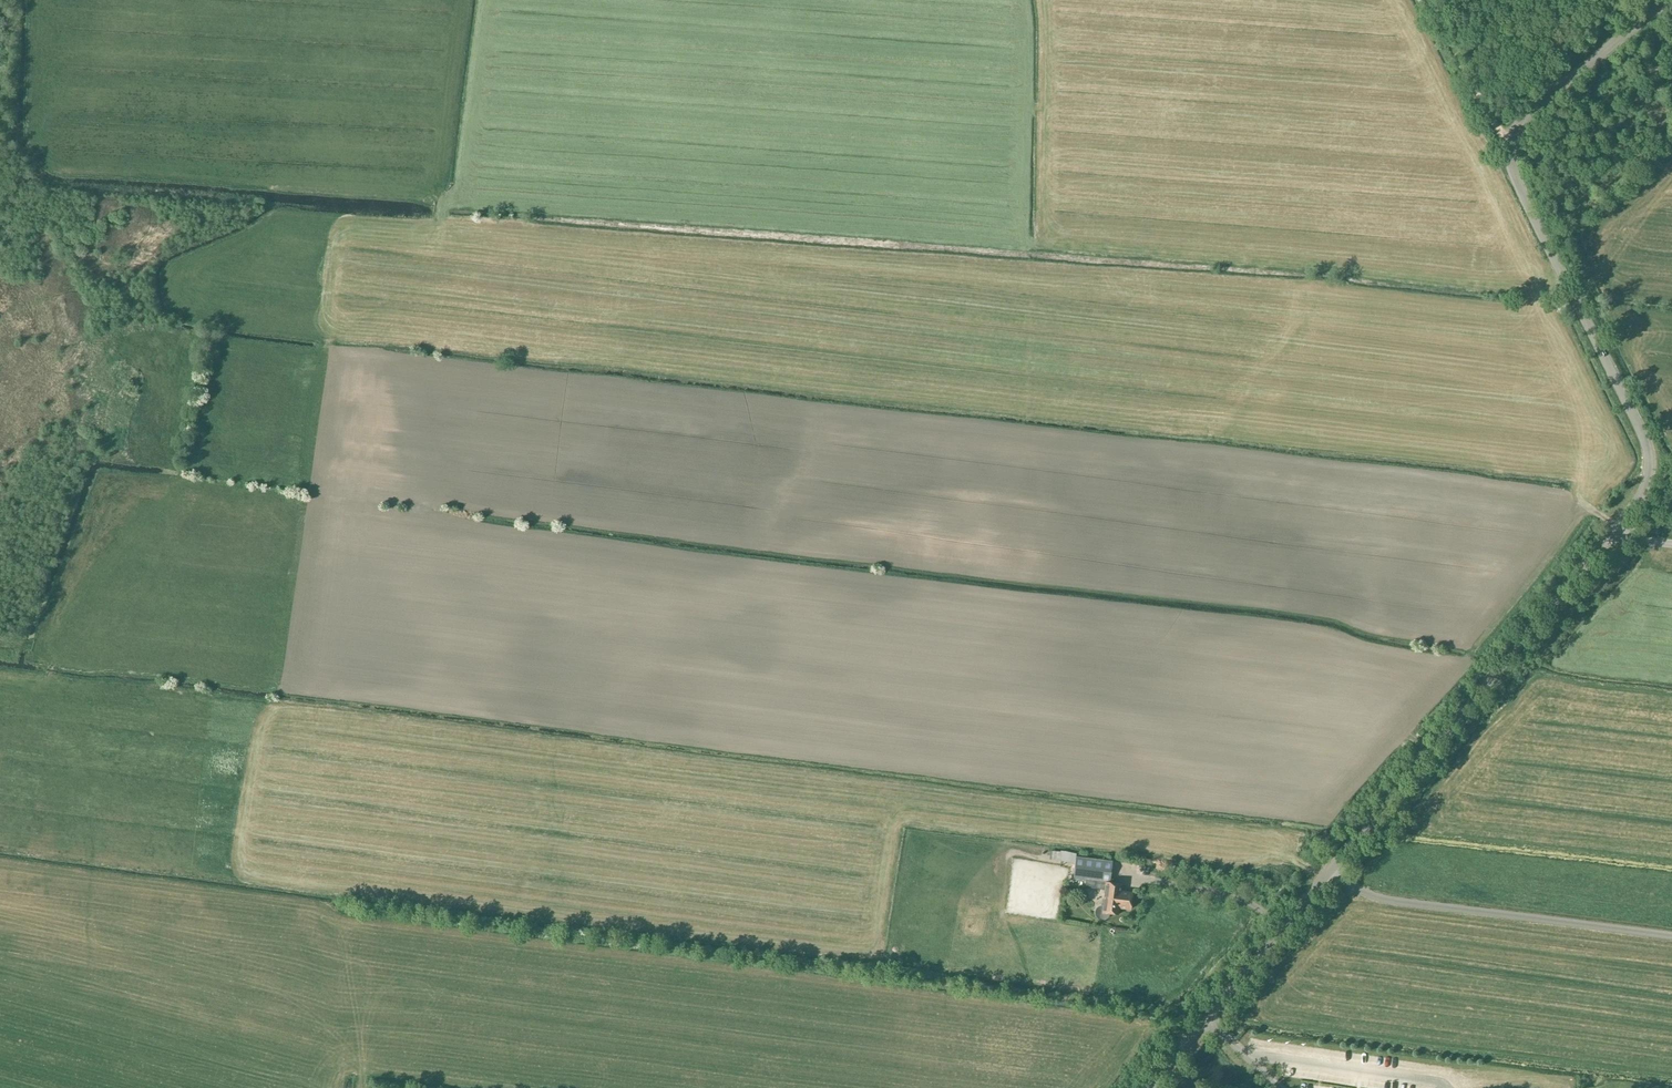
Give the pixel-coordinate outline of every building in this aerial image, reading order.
[(1075,863),(1073,879),(1106,883),(1106,881),(1110,882),(1112,861),(1076,857),(1076,854),(1050,851),(1049,860),(1075,863)] [(1122,883),(1110,882),(1106,881),(1106,883),(1103,905),(1100,905),(1098,906),(1096,908),(1095,910),(1094,913),(1095,916),(1096,918),(1098,919),(1100,920),(1103,920),(1105,920),(1107,918),(1109,916),(1109,914),(1118,915),(1119,909),(1130,910),(1133,892),(1121,891),(1122,883)] [(1545,1074),(1534,1073),(1533,1083),(1544,1084),(1545,1074)]
